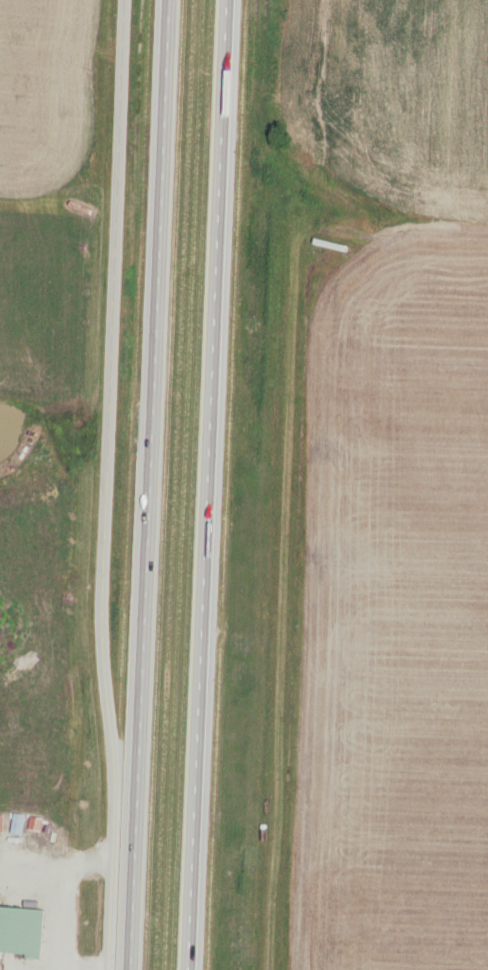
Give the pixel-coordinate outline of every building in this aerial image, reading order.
[(47,909),(0,906),(0,965),(4,965),(4,955),(44,957),(47,909)]
